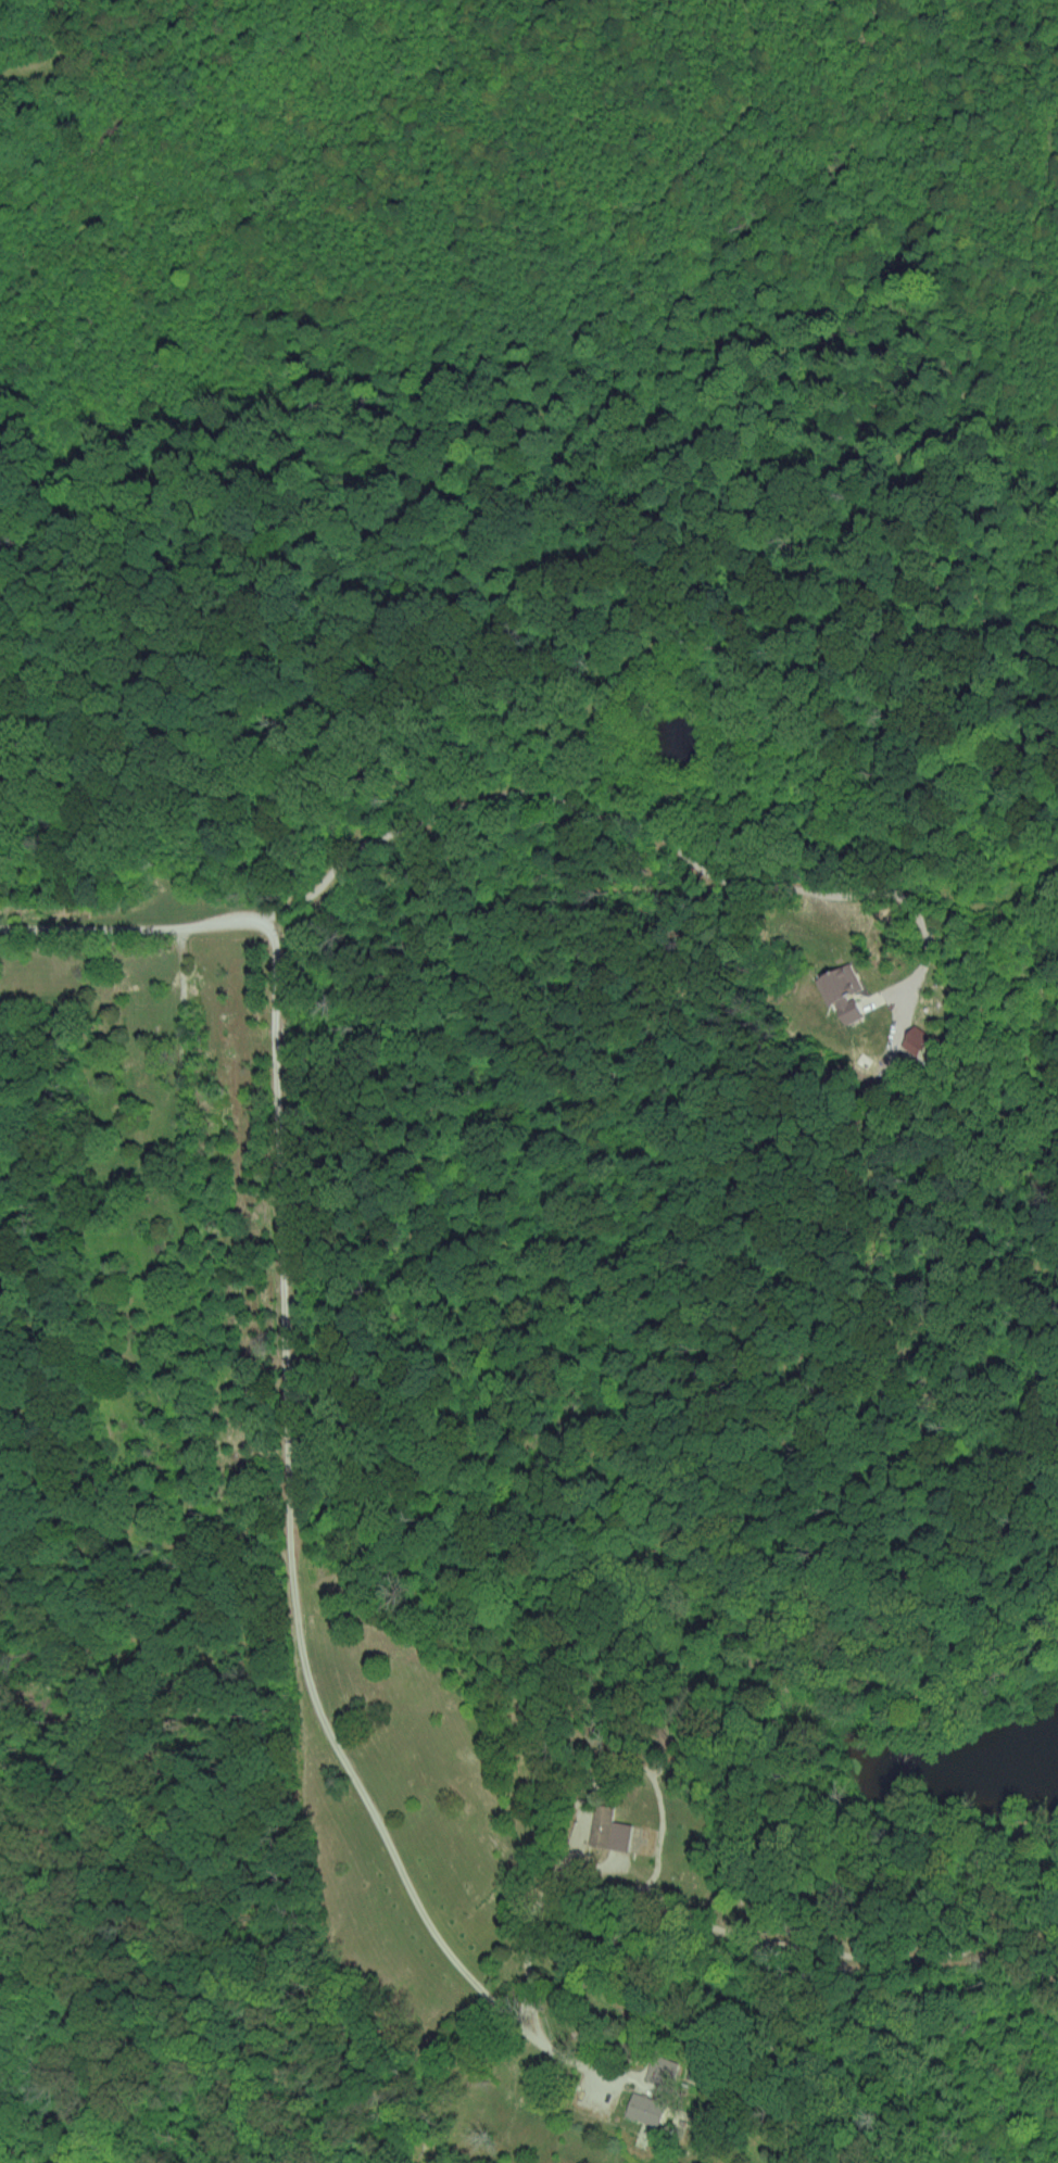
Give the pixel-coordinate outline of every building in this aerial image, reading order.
[(814,978),(827,1005),(833,1002),(844,1024),(860,1016),(848,993),(861,986),(848,961),(814,978)] [(919,1054),(929,1033),(911,1024),(901,1046),(919,1054)] [(615,1808),(597,1803),(588,1843),(627,1852),(633,1826),(612,1821),(615,1808)] [(625,2117),(659,2125),(665,2102),(631,2093),(625,2117)]
